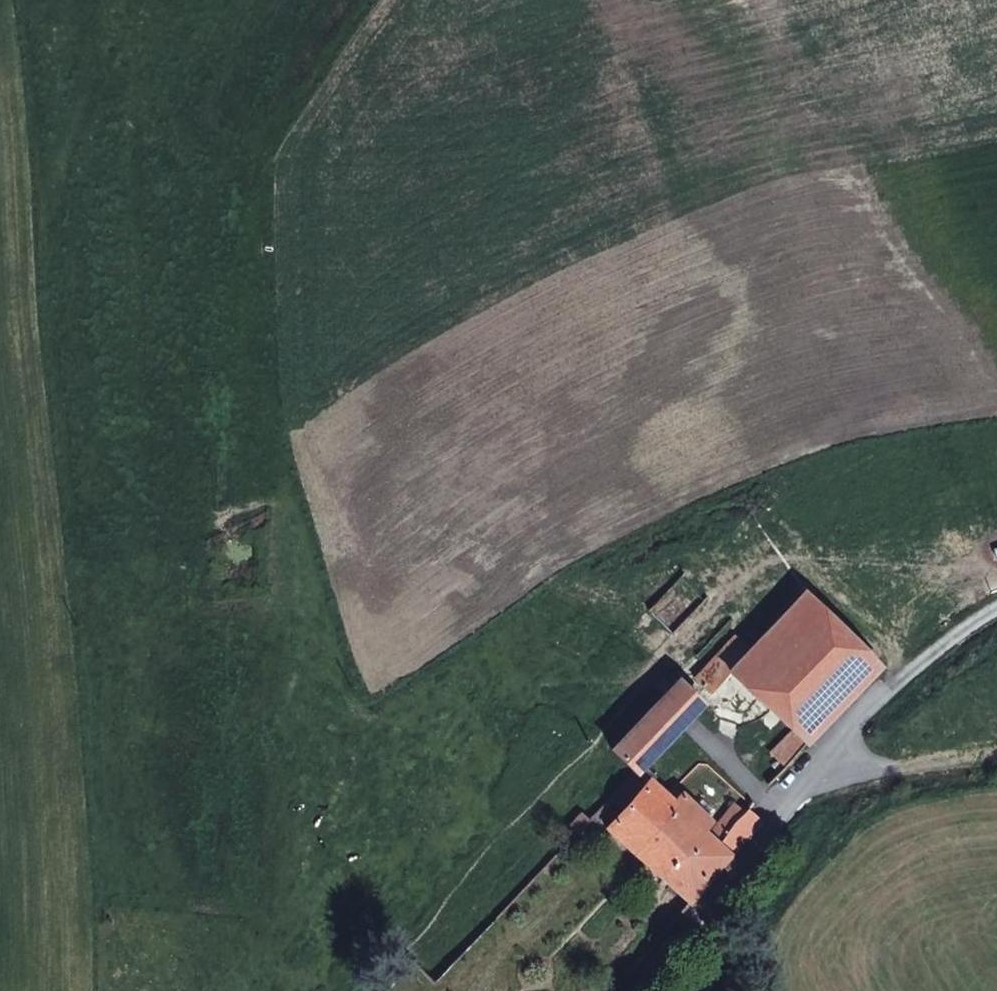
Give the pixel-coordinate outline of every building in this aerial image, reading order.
[(788,766),(808,743),(881,667),(802,591),(748,649),(733,635),(694,676),(710,692),(729,670),(791,729),(772,752),(788,766)] [(613,746),(637,769),(701,700),(677,677),(613,746)] [(607,827),(691,901),(717,871),(666,826),(681,809),(670,800),(648,780),(637,769),(611,796),(624,807),(607,827)] [(666,826),(717,871),(732,854),(721,843),(706,829),(714,820),(708,814),(696,804),(679,789),(670,800),(681,809),(666,826)] [(696,804),(708,814),(714,807),(703,796),(696,804)] [(714,829),(725,838),(747,814),(734,807),(714,829)] [(721,843),(732,854),(761,820),(750,810),(747,814),(725,838),(721,843)] [(572,825),(579,831),(591,818),(584,812),(572,825)]
